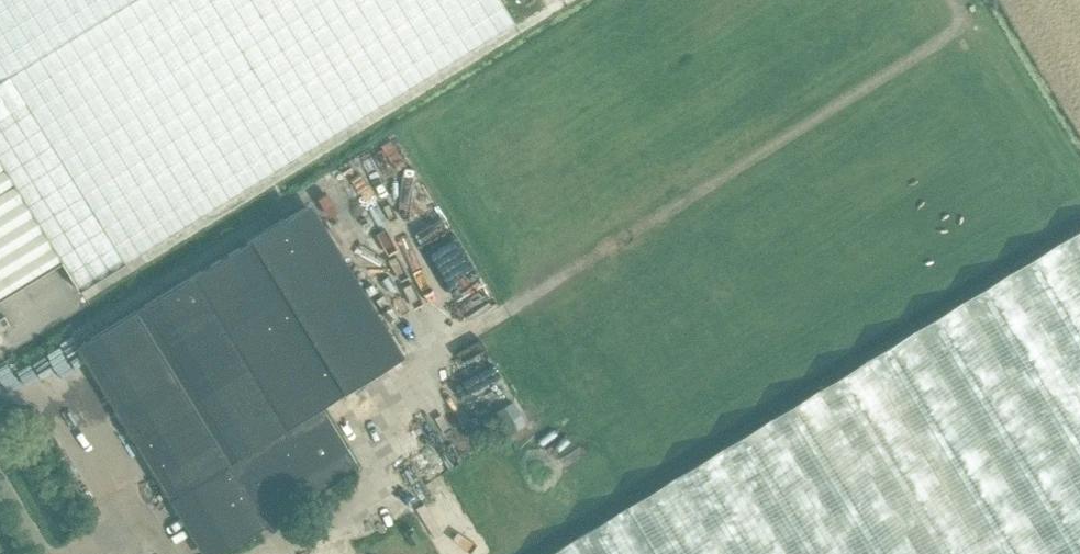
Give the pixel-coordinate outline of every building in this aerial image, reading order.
[(59,263),(61,262),(79,290),(516,24),(501,0),(0,0),(0,300),(59,263)] [(404,358),(310,205),(81,346),(209,553),(219,553),(359,468),(322,408),(404,358)] [(549,553),(1079,553),(1079,229),(549,553)] [(10,327),(4,317),(0,320),(0,333),(10,327)] [(494,414),(508,436),(525,426),(511,403),(494,414)]
